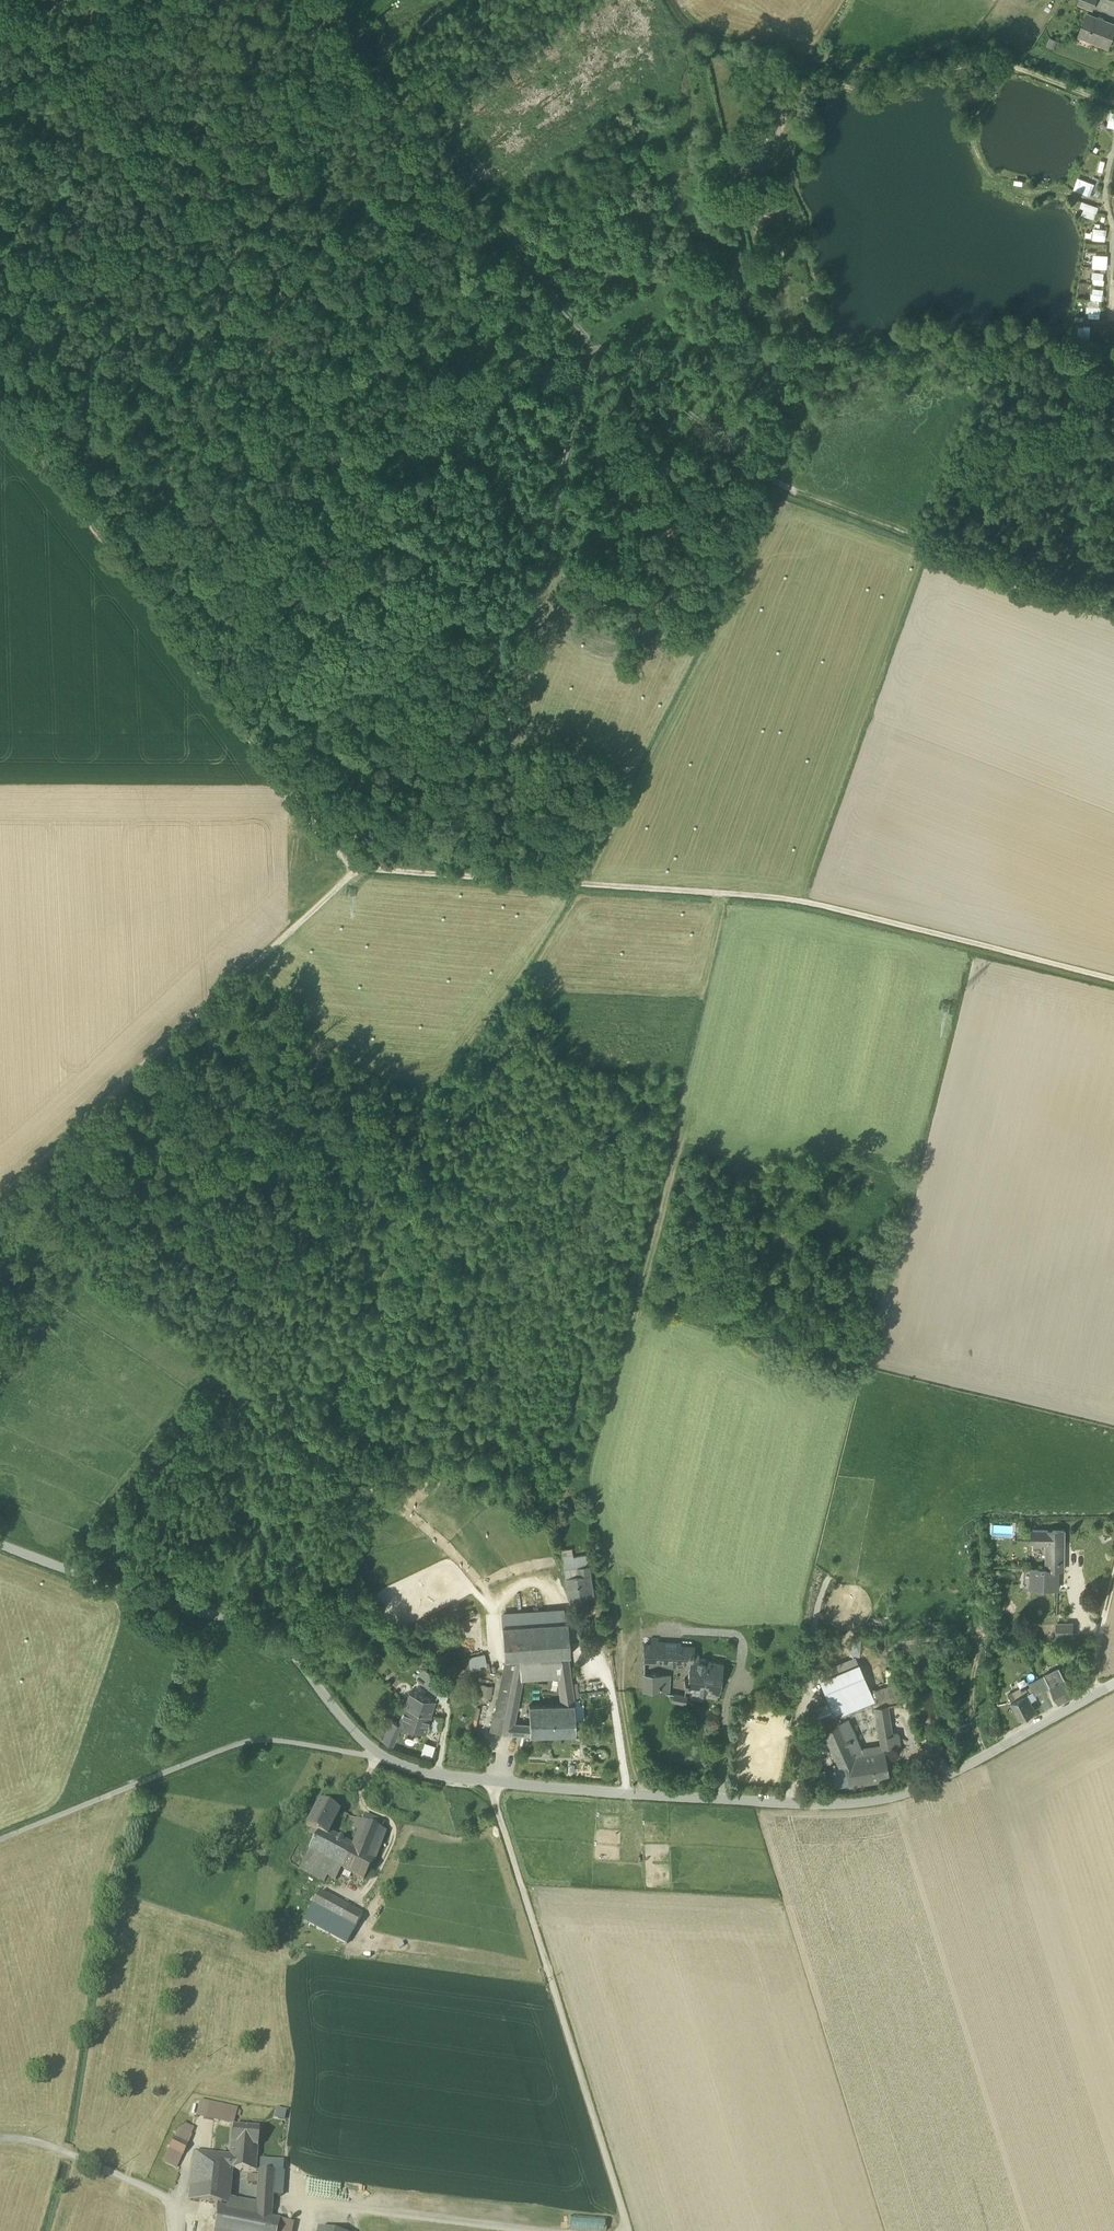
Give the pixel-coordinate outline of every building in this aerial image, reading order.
[(1093,9),(1096,0),(1080,0),(1078,4),(1093,9)] [(1108,48),(1113,33),(1113,25),(1087,14),(1079,36),(1108,48)] [(1106,126),(1113,128),(1113,112),(1110,111),(1106,126)] [(1072,189),(1089,195),(1094,183),(1077,177),(1072,189)] [(1083,200),(1078,213),(1093,218),(1098,206),(1083,200)] [(1092,239),(1105,239),(1106,227),(1092,227),(1092,239)] [(1092,253),(1092,267),(1107,267),(1107,253),(1092,253)] [(1091,271),(1091,283),(1104,283),(1104,271),(1091,271)] [(1089,300),(1104,300),(1104,286),(1089,286),(1089,300)] [(1099,317),(1100,305),(1087,305),(1087,316),(1099,317)] [(1047,1543),(1046,1568),(1046,1569),(1058,1569),(1064,1570),(1064,1531),(1032,1530),(1032,1543),(1047,1543)] [(566,1577),(579,1575),(577,1567),(583,1566),(583,1559),(587,1559),(587,1555),(573,1556),(573,1553),(563,1555),(566,1577)] [(590,1574),(588,1566),(583,1566),(577,1567),(579,1575),(590,1574)] [(1058,1584),(1058,1569),(1046,1569),(1046,1568),(1031,1568),(1031,1580),(1036,1583),(1035,1588),(1051,1588),(1051,1584),(1058,1584)] [(566,1577),(568,1599),(593,1596),(590,1574),(579,1575),(566,1577)] [(1002,1608),(1007,1614),(1013,1612),(1016,1607),(1012,1601),(1005,1602),(1002,1608)] [(503,1611),(504,1625),(568,1621),(563,1607),(503,1611)] [(570,1655),(568,1621),(504,1625),(503,1625),(505,1659),(515,1658),(523,1658),(526,1658),(556,1656),(566,1655),(570,1655)] [(1057,1636),(1072,1637),(1072,1624),(1057,1624),(1057,1636)] [(862,1634),(851,1633),(849,1655),(860,1656),(862,1634)] [(679,1660),(679,1647),(656,1646),(644,1646),(644,1658),(679,1660)] [(695,1648),(679,1647),(679,1660),(690,1660),(693,1660),(693,1659),(695,1648)] [(485,1653),(468,1656),(470,1667),(487,1663),(485,1653)] [(566,1655),(556,1656),(559,1676),(562,1704),(563,1704),(574,1704),(573,1699),(571,1684),(566,1655)] [(556,1656),(526,1658),(522,1679),(559,1676),(556,1656)] [(817,1672),(821,1681),(859,1665),(855,1656),(817,1672)] [(495,1713),(505,1714),(515,1658),(505,1659),(495,1713)] [(523,1658),(515,1658),(505,1714),(504,1721),(514,1723),(515,1721),(522,1679),(526,1658),(523,1658)] [(690,1660),(689,1679),(703,1681),(706,1661),(693,1659),(693,1660),(690,1660)] [(722,1664),(706,1661),(703,1681),(689,1679),(688,1688),(717,1693),(722,1664)] [(833,1711),(836,1716),(874,1700),(871,1693),(859,1665),(821,1681),(830,1702),(833,1711)] [(1042,1691),(1050,1687),(1050,1686),(1065,1679),(1059,1668),(1044,1675),(1044,1676),(1037,1680),(1042,1691)] [(416,1678),(436,1693),(440,1687),(442,1684),(422,1669),(416,1678)] [(645,1691),(668,1693),(668,1692),(670,1675),(644,1675),(643,1691),(645,1691)] [(1073,1696),(1065,1679),(1050,1686),(1050,1687),(1058,1704),(1073,1696)] [(1031,1686),(1035,1694),(1042,1691),(1037,1680),(1029,1684),(1030,1687),(1031,1686)] [(494,1686),(482,1684),(480,1695),(491,1697),(494,1686)] [(884,1696),(886,1705),(887,1705),(898,1704),(895,1686),(883,1688),(884,1696)] [(1027,1694),(1030,1701),(1037,1698),(1035,1694),(1031,1686),(1030,1687),(1021,1691),(1024,1696),(1027,1694)] [(448,1688),(440,1687),(436,1693),(440,1698),(446,1699),(448,1688)] [(883,1688),(871,1693),(874,1700),(884,1696),(883,1688)] [(1020,1688),(1012,1692),(1016,1700),(1024,1696),(1021,1691),(1020,1688)] [(409,1692),(404,1707),(430,1715),(435,1701),(409,1692)] [(673,1700),(686,1703),(687,1695),(674,1693),(673,1700)] [(1035,1711),(1030,1701),(1027,1694),(1024,1696),(1016,1700),(1012,1702),(1011,1702),(1019,1719),(1035,1711)] [(874,1700),(875,1707),(886,1705),(884,1696),(874,1700)] [(819,1717),(833,1711),(830,1702),(815,1709),(819,1717)] [(563,1720),(563,1704),(562,1704),(550,1705),(529,1705),(530,1723),(530,1726),(545,1725),(545,1721),(563,1720)] [(530,1735),(576,1734),(575,1719),(574,1704),(563,1704),(563,1720),(545,1721),(545,1725),(530,1726),(530,1735)] [(584,1704),(574,1704),(575,1719),(585,1719),(584,1704)] [(875,1707),(877,1723),(889,1721),(887,1705),(886,1705),(875,1707)] [(431,1715),(430,1715),(404,1707),(399,1722),(399,1724),(402,1725),(425,1733),(431,1715)] [(490,1730),(501,1733),(504,1721),(505,1714),(495,1713),(494,1712),(490,1730)] [(822,1730),(839,1722),(836,1716),(819,1724),(822,1730)] [(848,1718),(839,1722),(854,1754),(864,1752),(848,1718)] [(392,1720),(390,1725),(384,1737),(383,1740),(393,1745),(402,1725),(399,1724),(399,1722),(392,1720)] [(378,1734),(384,1737),(390,1725),(383,1721),(378,1734)] [(514,1723),(504,1721),(501,1733),(512,1733),(514,1723)] [(514,1723),(512,1733),(530,1735),(530,1726),(530,1723),(515,1721),(514,1723)] [(891,1736),(889,1721),(877,1723),(880,1737),(891,1736)] [(839,1767),(845,1764),(844,1756),(854,1754),(839,1722),(822,1730),(839,1767)] [(599,1732),(588,1732),(588,1743),(599,1742),(599,1732)] [(900,1734),(891,1736),(893,1745),(902,1744),(900,1734)] [(881,1747),(893,1745),(891,1736),(880,1737),(881,1747)] [(435,1746),(425,1743),(421,1756),(431,1759),(435,1746)] [(848,1776),(850,1785),(888,1777),(883,1748),(865,1752),(869,1772),(848,1776)] [(864,1752),(854,1754),(844,1756),(845,1764),(848,1776),(869,1772),(865,1752),(864,1752)] [(306,1827),(311,1829),(318,1833),(327,1838),(327,1837),(330,1832),(340,1813),(319,1802),(306,1827)] [(366,1816),(363,1822),(381,1830),(384,1823),(366,1816)] [(353,1828),(359,1831),(363,1822),(357,1820),(353,1828)] [(353,1845),(351,1850),(349,1855),(372,1867),(374,1862),(385,1832),(381,1830),(363,1822),(359,1831),(353,1845)] [(316,1838),(318,1833),(311,1829),(309,1834),(316,1838)] [(353,1845),(330,1832),(327,1837),(351,1850),(353,1845)] [(316,1838),(309,1852),(342,1870),(364,1882),(372,1867),(349,1855),(351,1850),(327,1837),(327,1838),(318,1833),(316,1838)] [(309,1852),(303,1863),(327,1876),(336,1881),(342,1870),(309,1852)] [(324,1882),(327,1876),(303,1863),(299,1869),(324,1882)] [(304,1922),(347,1945),(363,1916),(320,1893),(304,1922)] [(196,2118),(234,2125),(236,2118),(238,2109),(201,2102),(196,2118)] [(287,2111),(276,2109),(274,2119),(285,2121),(287,2111)] [(183,2123),(179,2132),(190,2137),(194,2129),(183,2123)] [(230,2170),(256,2172),(259,2130),(233,2128),(230,2157),(224,2156),(223,2166),(230,2167),(230,2170)] [(164,2162),(177,2168),(191,2138),(190,2137),(179,2132),(178,2131),(164,2162)] [(189,2202),(221,2205),(227,2202),(227,2198),(230,2170),(230,2167),(223,2166),(224,2156),(194,2153),(189,2202)] [(275,2172),(273,2196),(281,2196),(284,2162),(260,2161),(259,2171),(275,2172)] [(258,2196),(273,2196),(275,2172),(259,2171),(259,2176),(258,2184),(258,2196)] [(258,2184),(259,2176),(248,2176),(247,2184),(258,2184)] [(226,2208),(225,2213),(227,2213),(256,2217),(257,2209),(257,2204),(227,2198),(227,2202),(226,2208)] [(271,2219),(272,2203),(257,2203),(257,2204),(257,2209),(256,2217),(271,2219)] [(225,2213),(226,2208),(217,2206),(216,2216),(225,2213)] [(607,2218),(532,2208),(531,2221),(605,2230),(607,2218)] [(280,2221),(271,2219),(256,2217),(227,2213),(225,2213),(216,2216),(214,2230),(278,2230),(280,2221)] [(280,2221),(278,2230),(291,2230),(293,2223),(280,2221)]
